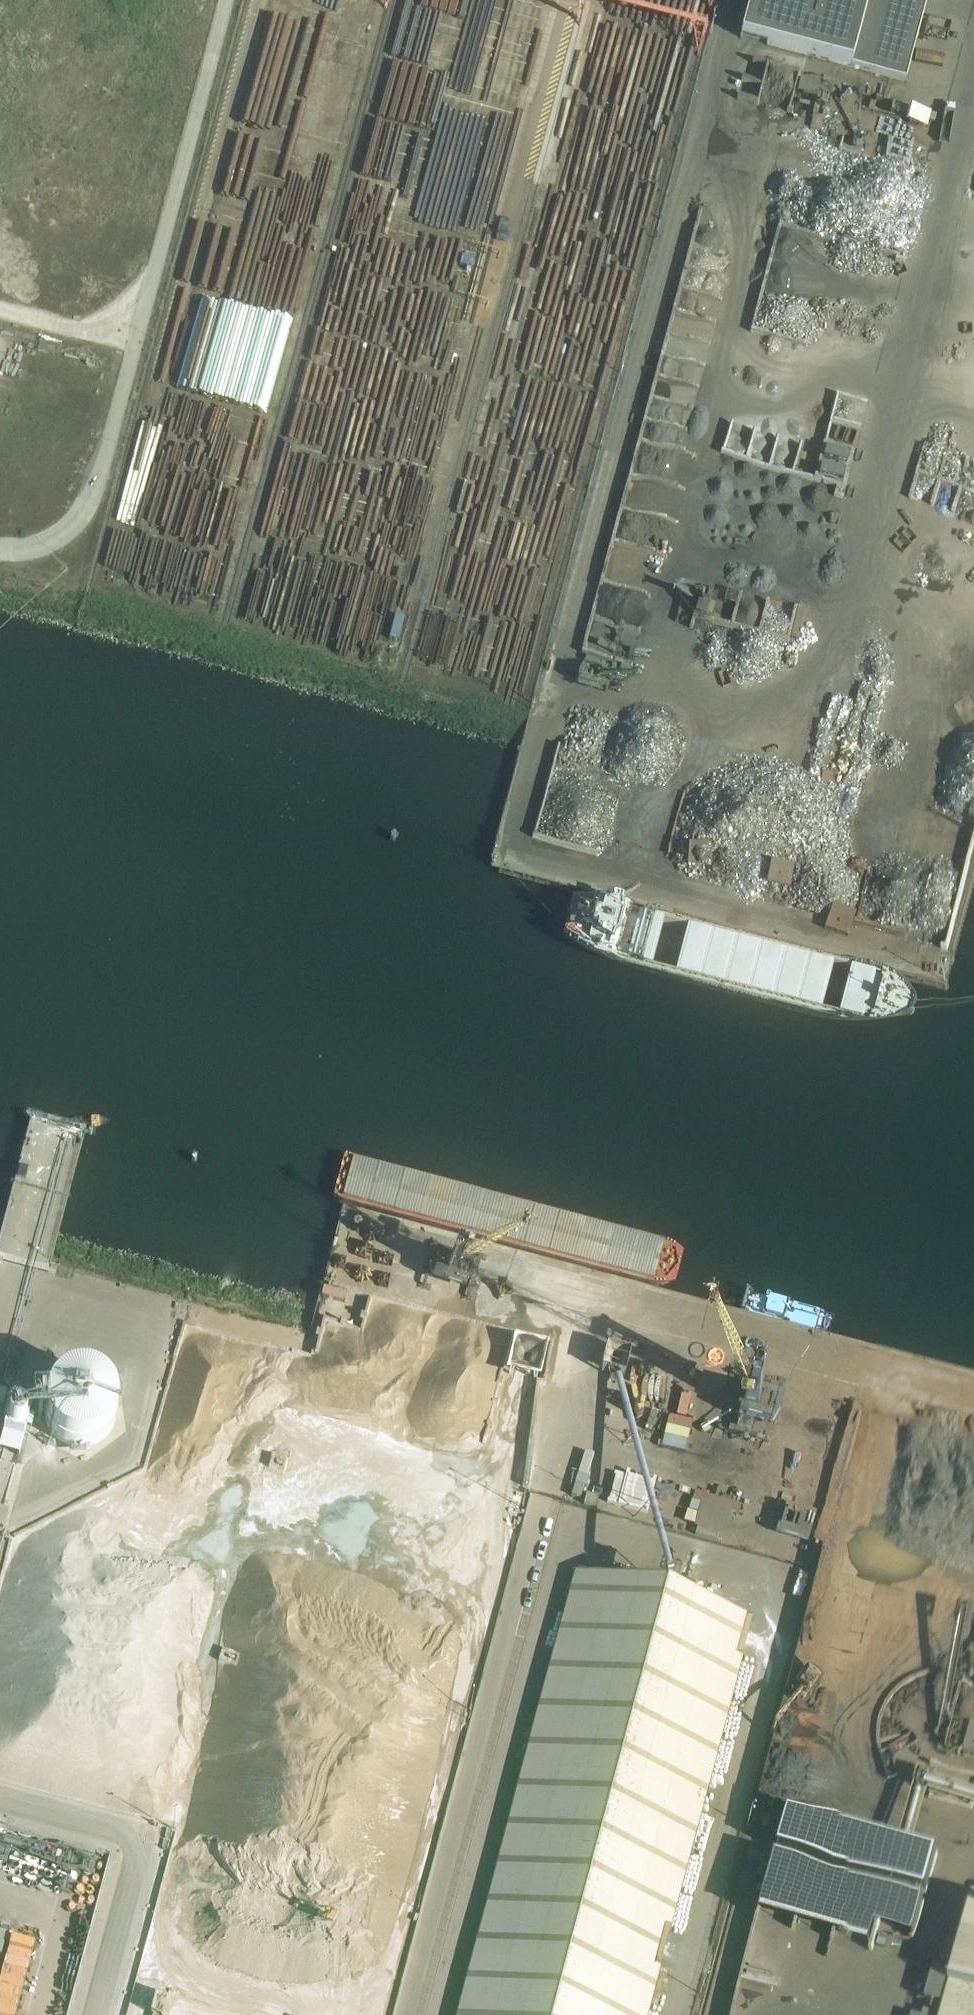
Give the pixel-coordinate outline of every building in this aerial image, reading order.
[(738,41),(904,86),(926,0),(749,0),(738,41)] [(907,88),(902,103),(924,110),(929,95),(907,88)] [(854,886),(848,907),(870,913),(877,893),(854,886)] [(14,1213),(35,1216),(38,1195),(16,1192),(14,1213)] [(372,1223),(362,1261),(401,1271),(411,1234),(372,1223)] [(42,1407),(42,1410),(42,1413),(42,1416),(43,1419),(44,1422),(45,1425),(47,1428),(48,1431),(50,1433),(52,1436),(55,1438),(57,1440),(60,1441),(63,1443),(66,1444),(69,1445),(72,1446),(75,1446),(78,1446),(81,1446),(84,1446),(88,1445),(91,1444),(93,1443),(96,1441),(99,1440),(101,1438),(104,1436),(106,1433),(108,1431),(110,1428),(111,1425),(112,1422),(113,1419),(114,1416),(114,1413),(114,1410),(114,1407),(114,1404),(113,1401),(112,1398),(111,1395),(110,1392),(108,1389),(106,1387),(104,1384),(101,1382),(99,1380),(96,1379),(93,1377),(91,1376),(87,1375),(84,1374),(81,1374),(78,1374),(75,1374),(72,1374),(69,1375),(66,1376),(63,1377),(60,1379),(57,1380),(55,1382),(52,1384),(50,1387),(48,1389),(47,1392),(45,1395),(44,1398),(43,1401),(42,1404),(42,1407)] [(582,1500),(592,1463),(580,1460),(570,1497),(582,1500)] [(595,1507),(598,1497),(586,1494),(583,1504),(595,1507)] [(746,1618),(581,1574),(463,2014),(641,2014),(746,1618)] [(966,1754),(973,1756),(973,1726),(966,1754)]
